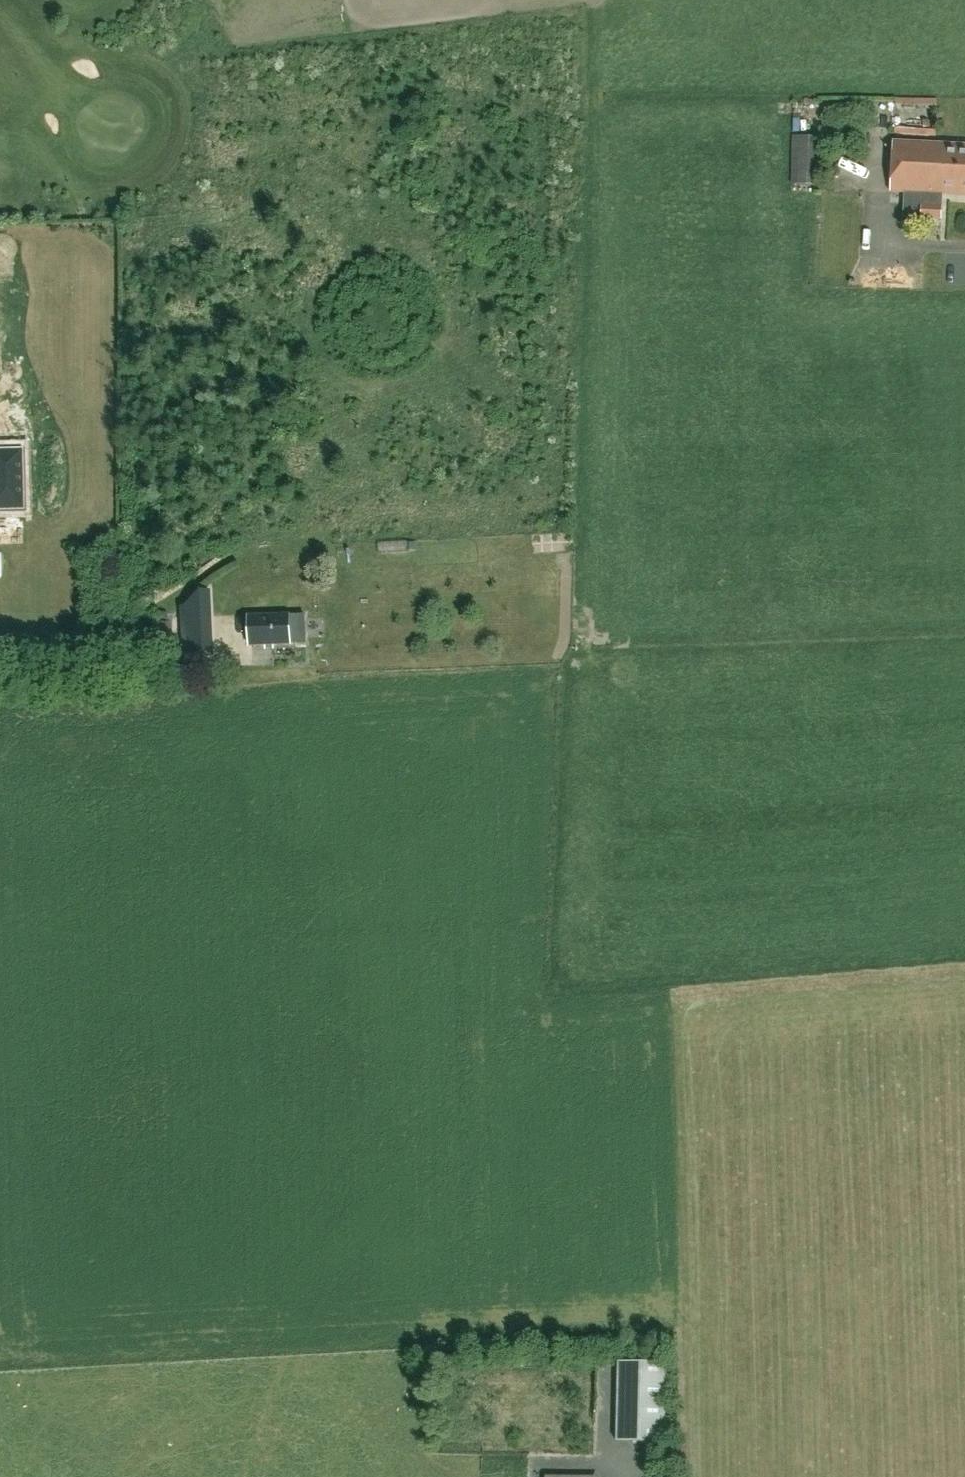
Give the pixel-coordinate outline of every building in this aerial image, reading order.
[(816,186),(818,137),(800,137),(797,185),(816,186)] [(893,141),(890,192),(922,194),(921,219),(941,220),(943,195),(964,196),(964,144),(893,141)] [(213,650),(212,609),(179,610),(180,651),(213,650)] [(307,642),(306,614),(290,614),(290,613),(250,615),(251,645),(291,643),(291,642),(307,642)] [(665,1443),(667,1362),(619,1361),(617,1441),(665,1443)]
